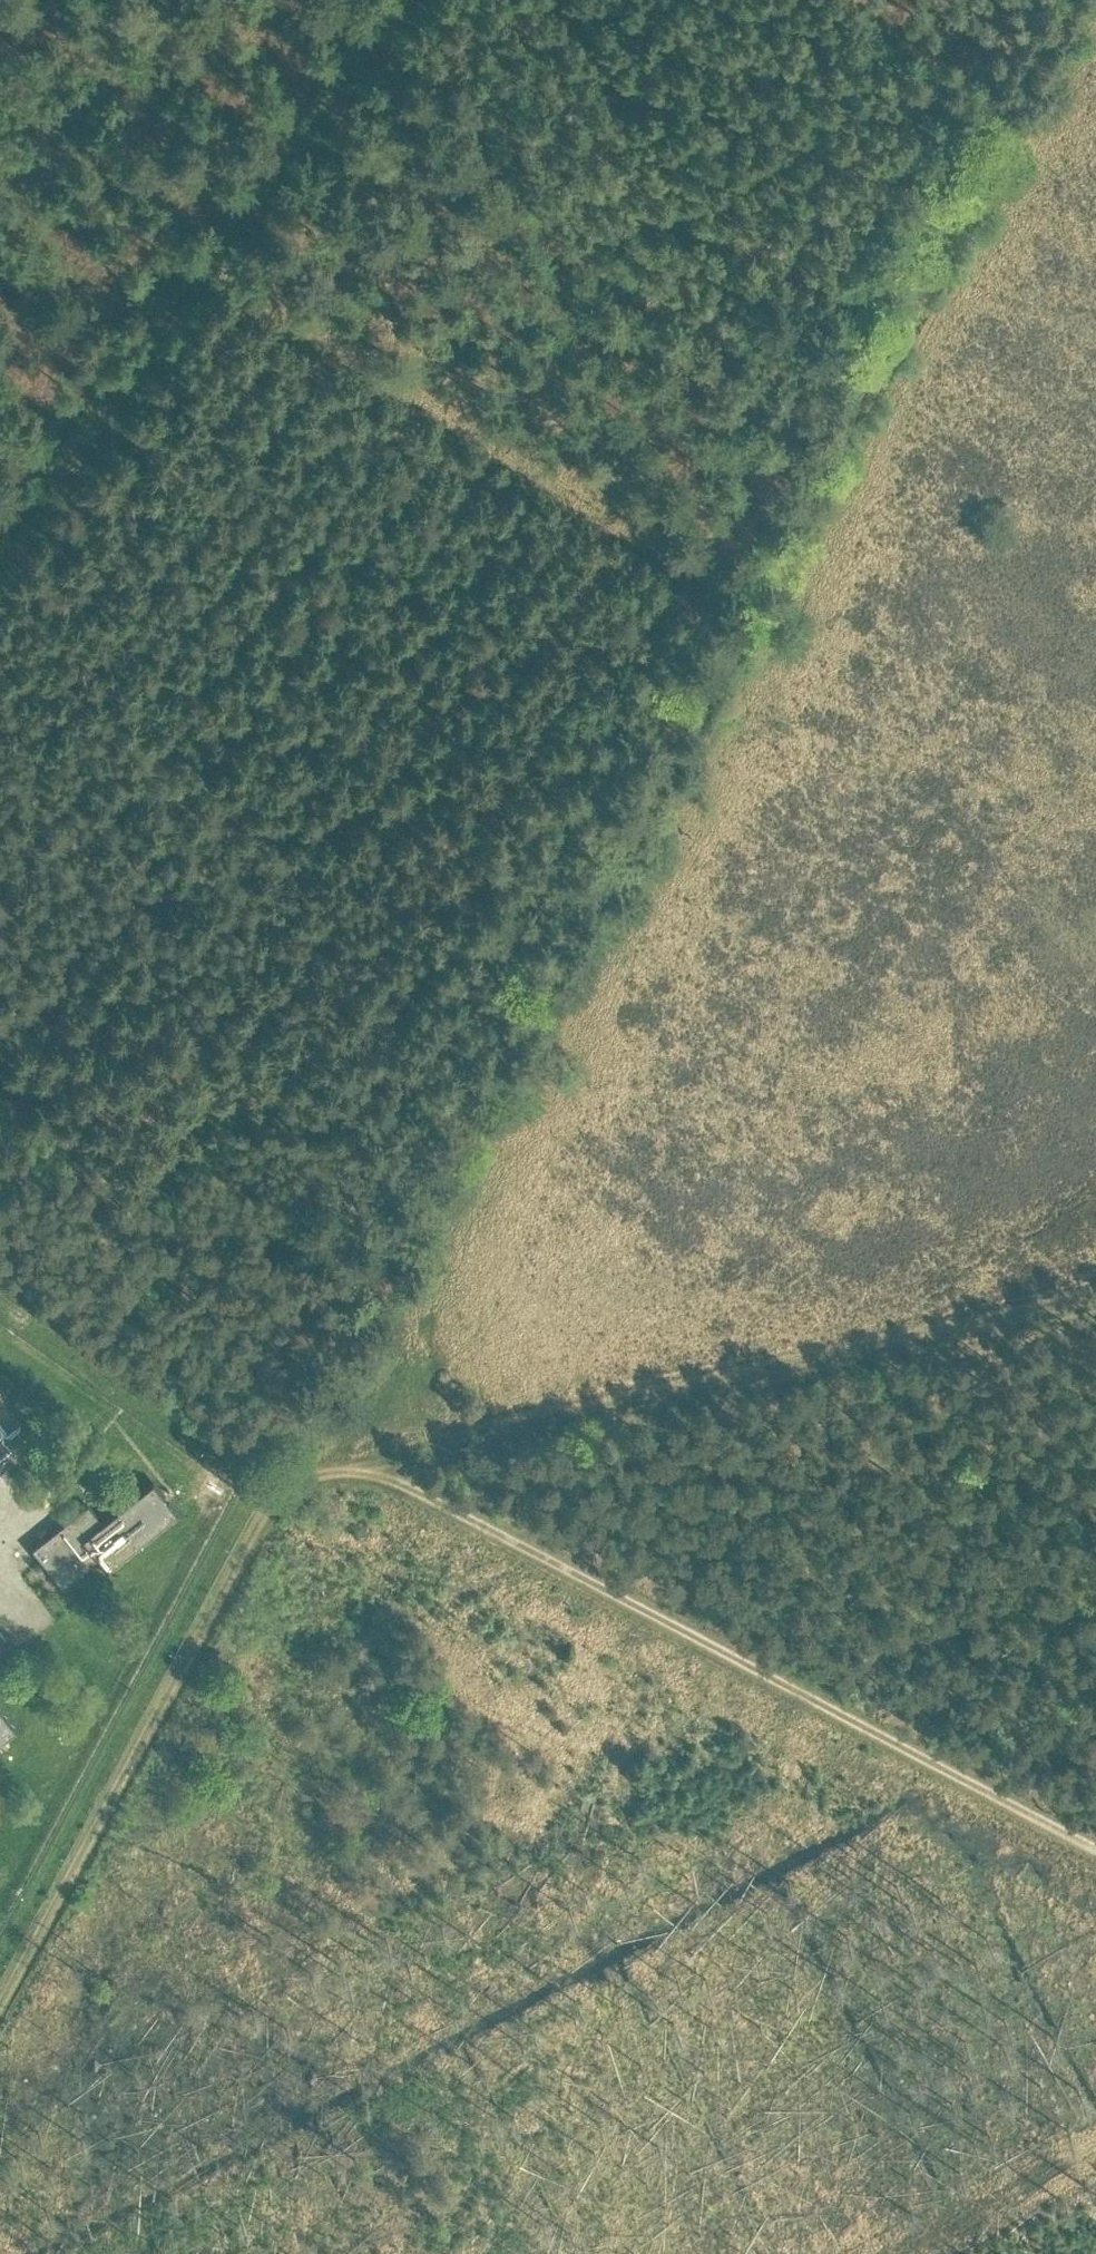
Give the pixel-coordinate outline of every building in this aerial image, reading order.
[(12,1431),(24,1422),(0,1393),(0,1470),(27,1450),(12,1431)] [(151,1483),(101,1523),(86,1505),(31,1550),(61,1587),(98,1558),(106,1568),(176,1513),(151,1483)] [(11,1652),(0,1638),(0,1660),(11,1652)] [(14,1729),(0,1712),(0,1740),(14,1729)]
